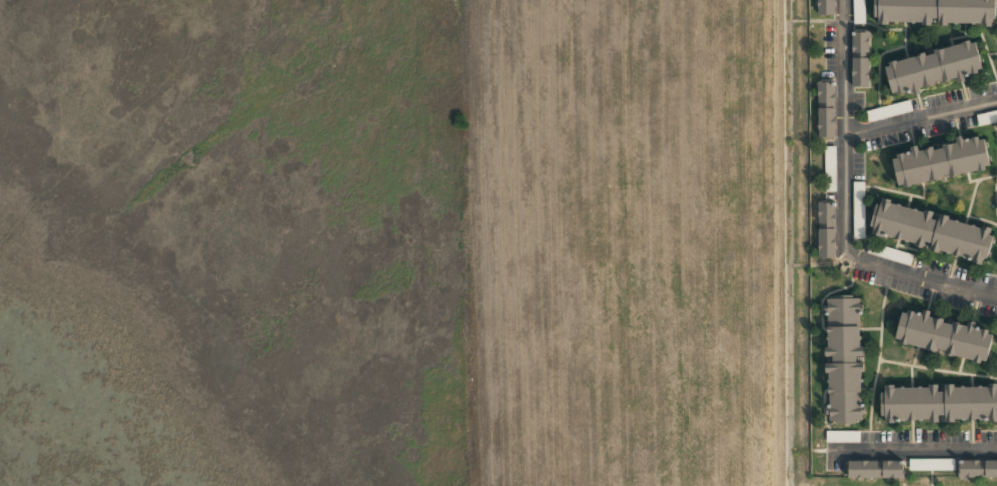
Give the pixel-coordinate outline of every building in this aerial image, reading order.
[(836,14),(835,0),(817,0),(818,15),(836,14)] [(853,23),(865,23),(864,0),(853,0),(853,23)] [(875,23),(994,24),(995,0),(875,0),(875,23)] [(853,31),(851,87),(869,87),(870,32),(853,31)] [(884,62),(890,93),(981,75),(975,43),(884,62)] [(818,137),(836,137),(835,81),(818,81),(818,137)] [(989,169),(983,136),(890,154),(897,187),(989,169)] [(824,147),(825,192),(836,192),(835,146),(824,147)] [(853,239),(865,239),(864,182),(853,182),(853,239)] [(818,202),(818,258),(836,257),(836,202),(818,202)] [(871,237),(987,260),(993,226),(877,203),(871,237)] [(862,423),(861,297),(825,297),(825,423),(862,423)] [(986,363),(993,330),(901,309),(894,342),(986,363)] [(880,387),(881,422),(996,419),(996,384),(880,387)] [(859,442),(860,431),(826,431),(826,442),(859,442)] [(909,459),(909,470),(954,470),(954,459),(909,459)] [(903,460),(848,461),(849,478),(903,477),(903,460)] [(959,460),(959,477),(996,478),(996,460),(959,460)]
